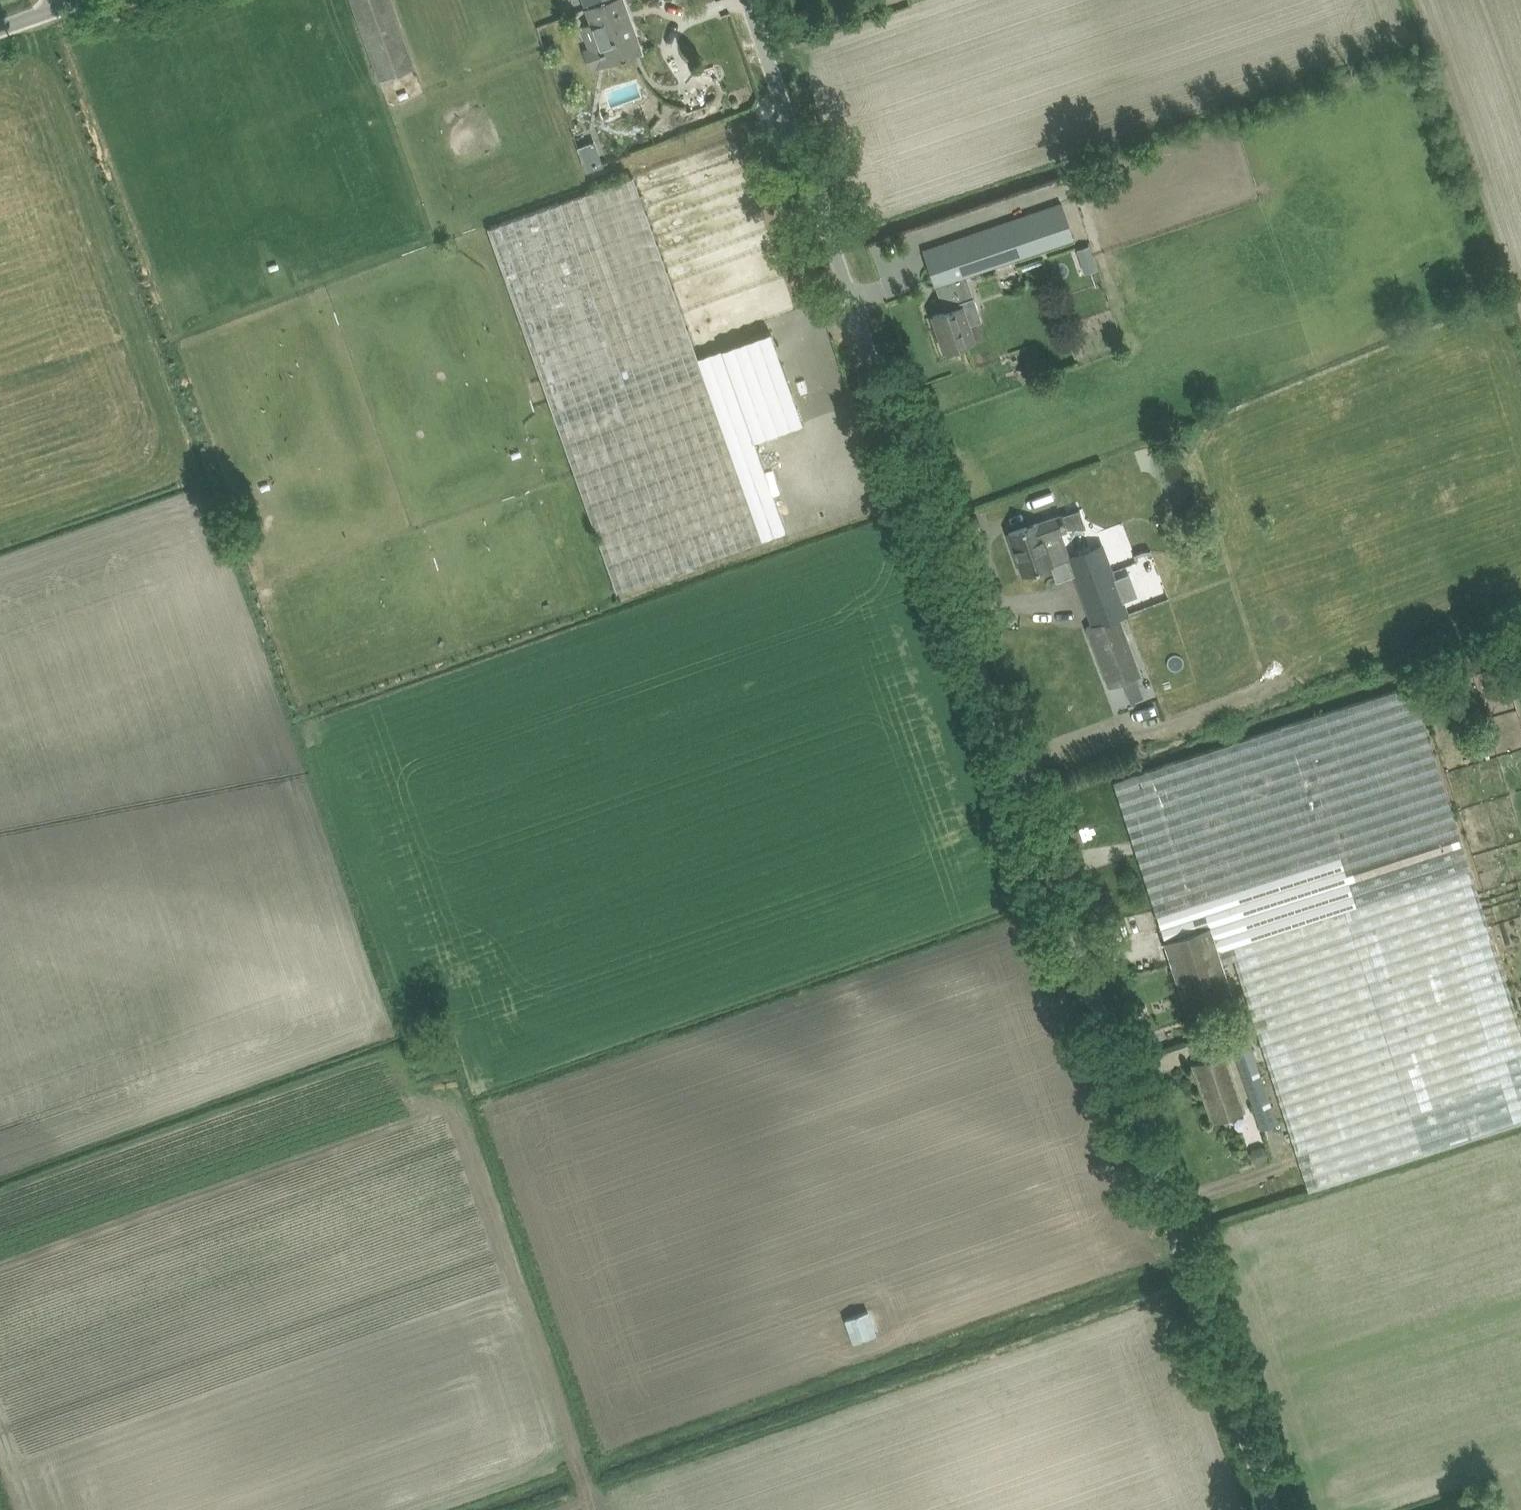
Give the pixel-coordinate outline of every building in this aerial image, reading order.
[(379,79),(415,67),(392,0),(351,0),(379,79)] [(584,5),(590,21),(579,25),(588,49),(598,45),(605,64),(606,63),(608,63),(642,51),(627,10),(624,0),(583,0),(584,5)] [(619,83),(625,99),(656,87),(650,72),(619,83)] [(585,169),(602,162),(593,138),(575,145),(585,169)] [(633,175),(487,228),(557,423),(616,589),(786,530),(754,439),(803,422),(771,330),(698,356),(633,175)] [(1074,237),(1063,202),(924,250),(945,311),(933,315),(945,349),(973,339),(968,324),(982,319),(966,274),(1074,237)] [(1083,248),(1077,251),(1081,262),(1087,259),(1083,248)] [(1035,361),(1027,364),(1032,377),(1040,374),(1035,361)] [(1028,525),(1009,532),(1023,573),(1042,567),(1052,563),(1069,556),(1060,530),(1066,528),(1060,515),(1038,522),(1028,525)] [(1069,556),(1094,623),(1119,614),(1119,615),(1126,612),(1101,544),(1069,556)] [(1086,626),(1108,685),(1141,673),(1119,615),(1119,614),(1094,623),(1086,626)] [(1309,1190),(1520,1121),(1520,1025),(1411,684),(1113,780),(1174,969),(1170,970),(1172,979),(1176,978),(1189,1015),(1208,1009),(1234,1001),(1222,962),(1234,958),(1309,1190)] [(1069,832),(1074,846),(1085,842),(1079,828),(1069,832)] [(1202,1015),(1186,1020),(1191,1036),(1207,1030),(1202,1015)] [(1237,1049),(1256,1128),(1275,1123),(1256,1044),(1237,1049)] [(1194,1063),(1214,1120),(1244,1109),(1224,1053),(1194,1063)] [(848,1319),(854,1338),(875,1331),(868,1312),(848,1319)]
